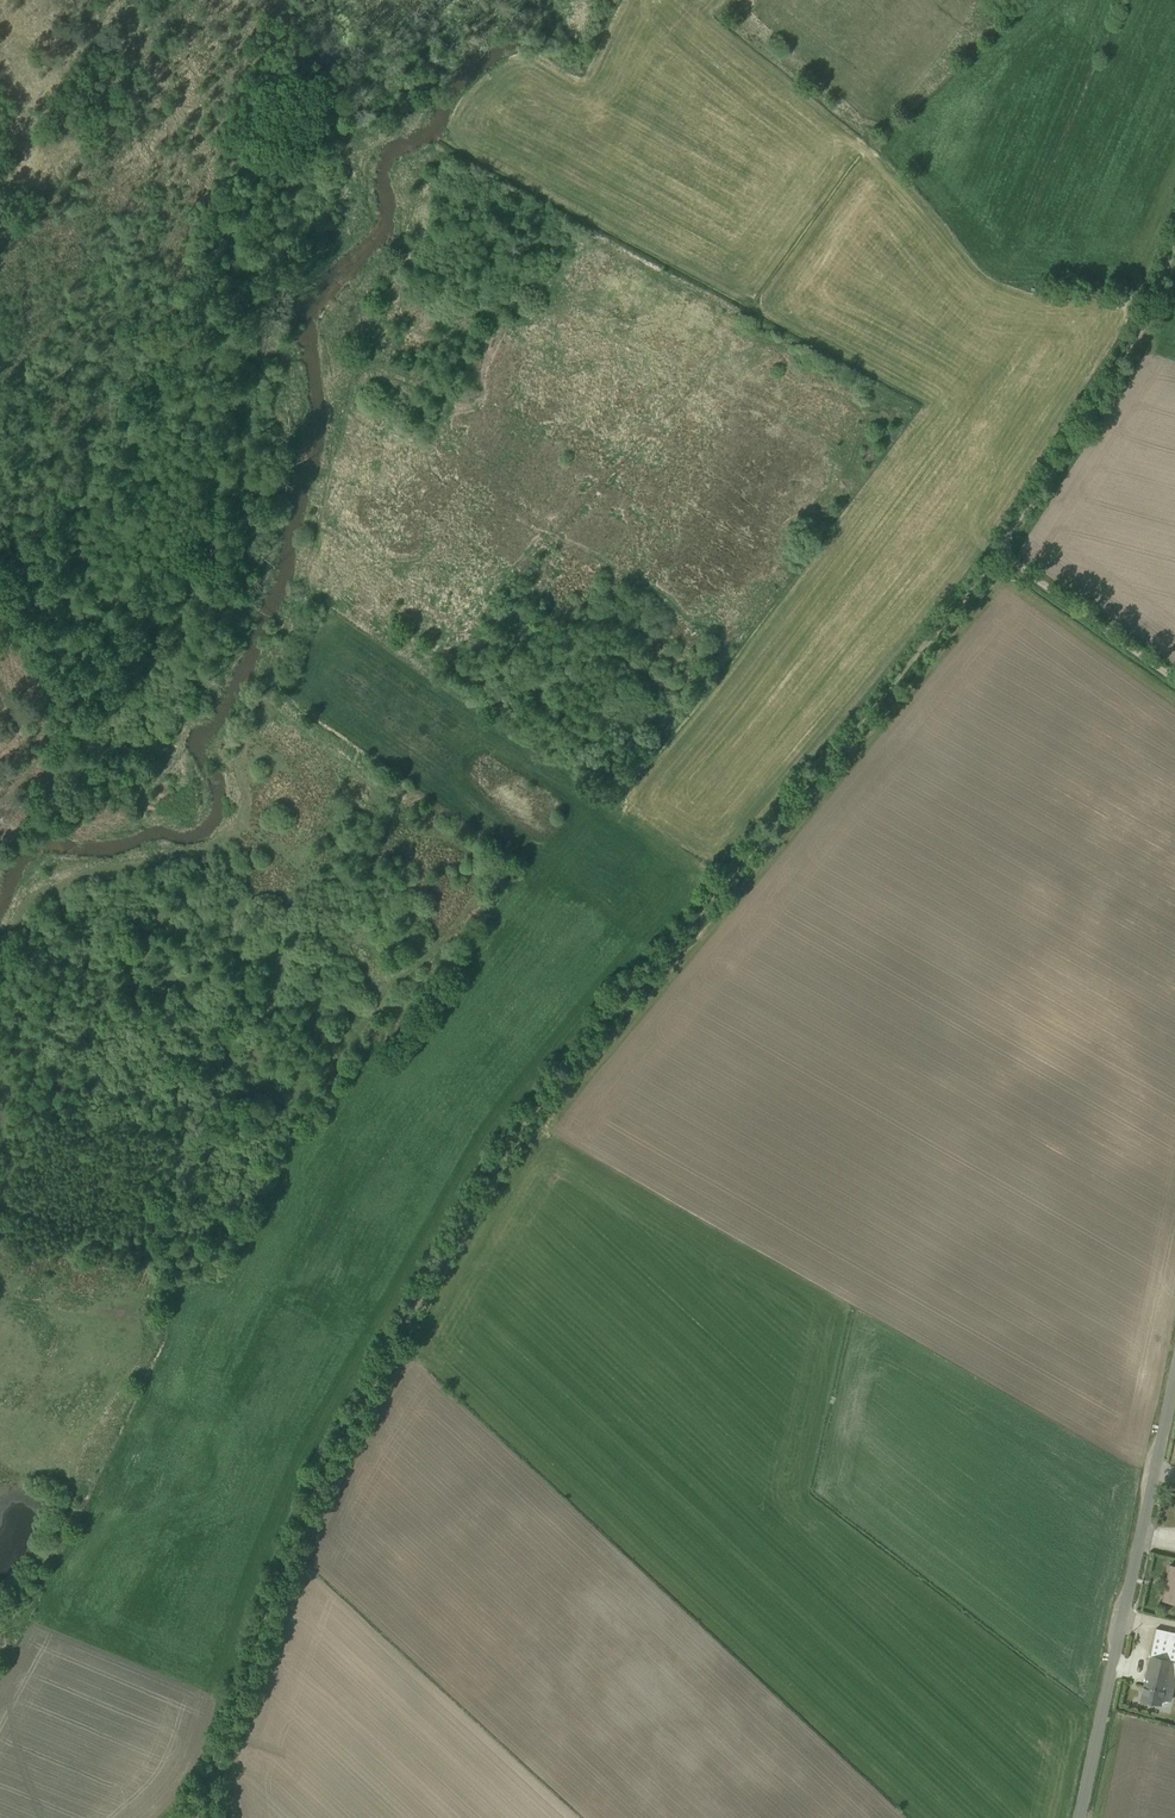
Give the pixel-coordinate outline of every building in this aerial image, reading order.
[(1174,1602),(1174,1566),(1169,1565),(1162,1599),(1174,1602)] [(1156,1629),(1140,1700),(1163,1705),(1164,1700),(1171,1701),(1174,1682),(1174,1633),(1156,1629)]
